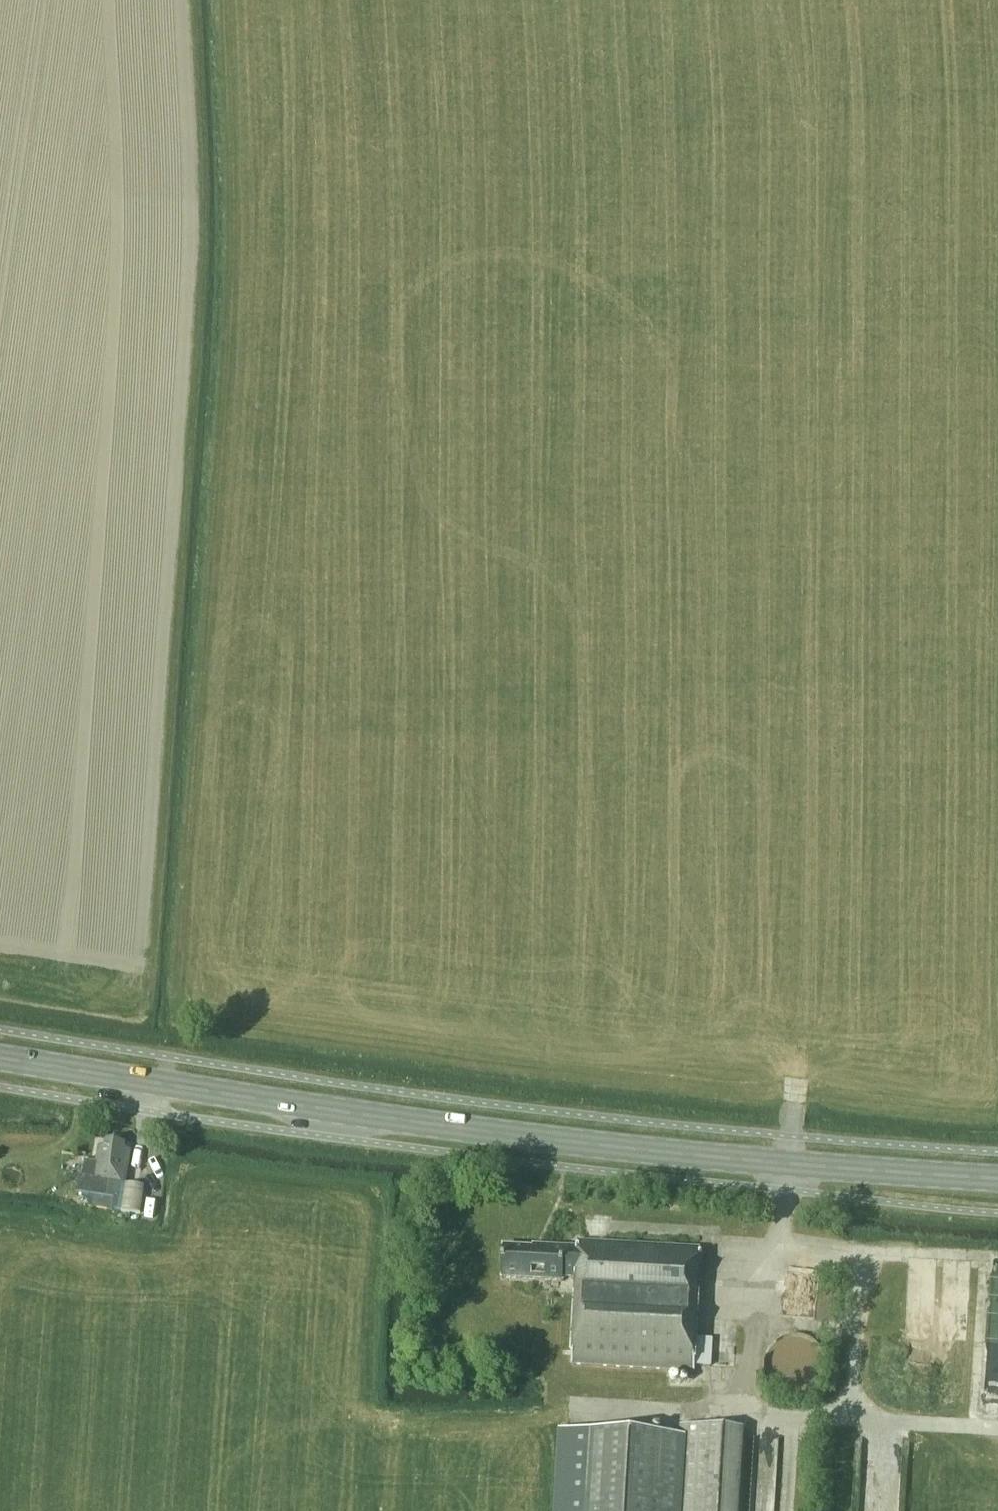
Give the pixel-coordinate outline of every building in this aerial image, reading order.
[(125,1150),(126,1145),(106,1142),(105,1149),(99,1148),(97,1163),(83,1161),(78,1193),(90,1195),(88,1207),(113,1211),(113,1210),(121,1211),(126,1184),(131,1151),(125,1150)] [(694,1369),(701,1247),(579,1240),(579,1247),(542,1245),(542,1248),(503,1246),(502,1276),(563,1280),(563,1276),(577,1277),(572,1363),(694,1369)] [(917,1318),(917,1332),(937,1333),(938,1318),(917,1318)] [(718,1363),(718,1336),(703,1336),(703,1363),(718,1363)] [(561,1430),(556,1510),(742,1510),(746,1427),(683,1424),(683,1436),(593,1431),(561,1430)]
